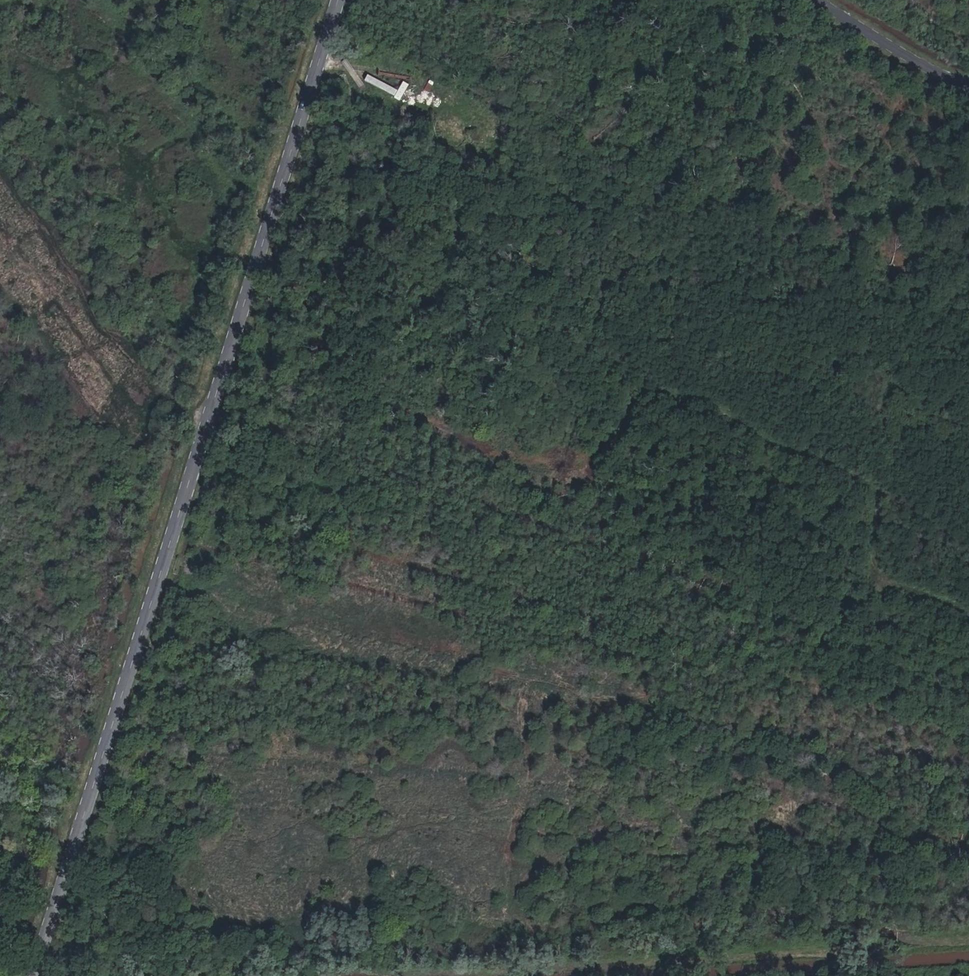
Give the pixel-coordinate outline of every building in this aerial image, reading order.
[(400,97),(408,84),(404,81),(395,94),(400,97)]
